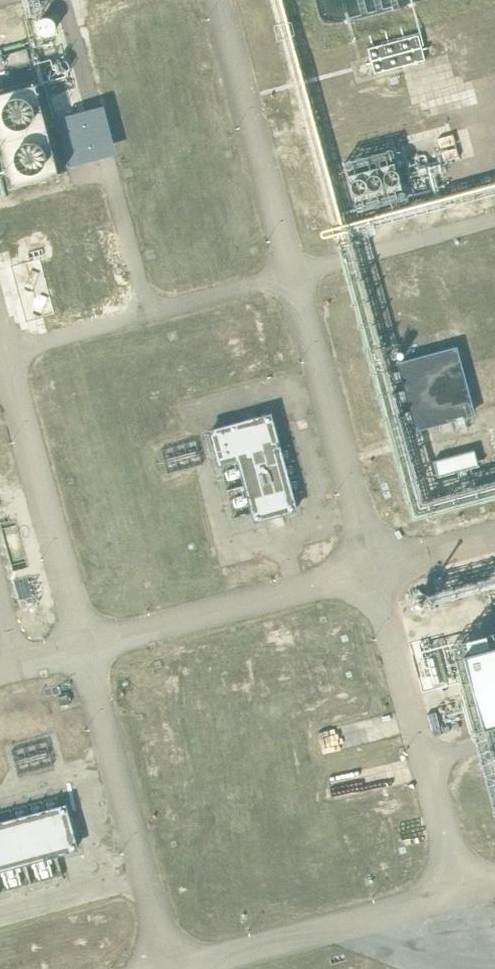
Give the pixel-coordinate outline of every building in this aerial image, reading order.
[(59,174),(34,84),(0,93),(0,137),(14,186),(59,174)] [(69,167),(98,159),(115,154),(102,107),(56,119),(69,167)] [(452,135),(439,138),(441,148),(454,145),(452,135)] [(456,148),(443,151),(445,160),(458,157),(456,148)] [(414,432),(474,416),(456,347),(396,363),(414,432)] [(297,512),(271,413),(208,430),(217,467),(236,461),(253,524),(297,512)] [(437,477),(476,467),(472,452),(433,463),(437,477)] [(288,611),(291,636),(277,638),(280,660),(321,654),(315,607),(288,611)] [(494,726),(494,647),(463,656),(483,730),(487,729),(494,726)] [(66,803),(0,821),(0,871),(79,851),(66,803)] [(248,902),(234,905),(234,904),(223,906),(227,930),(252,925),(248,902)]
